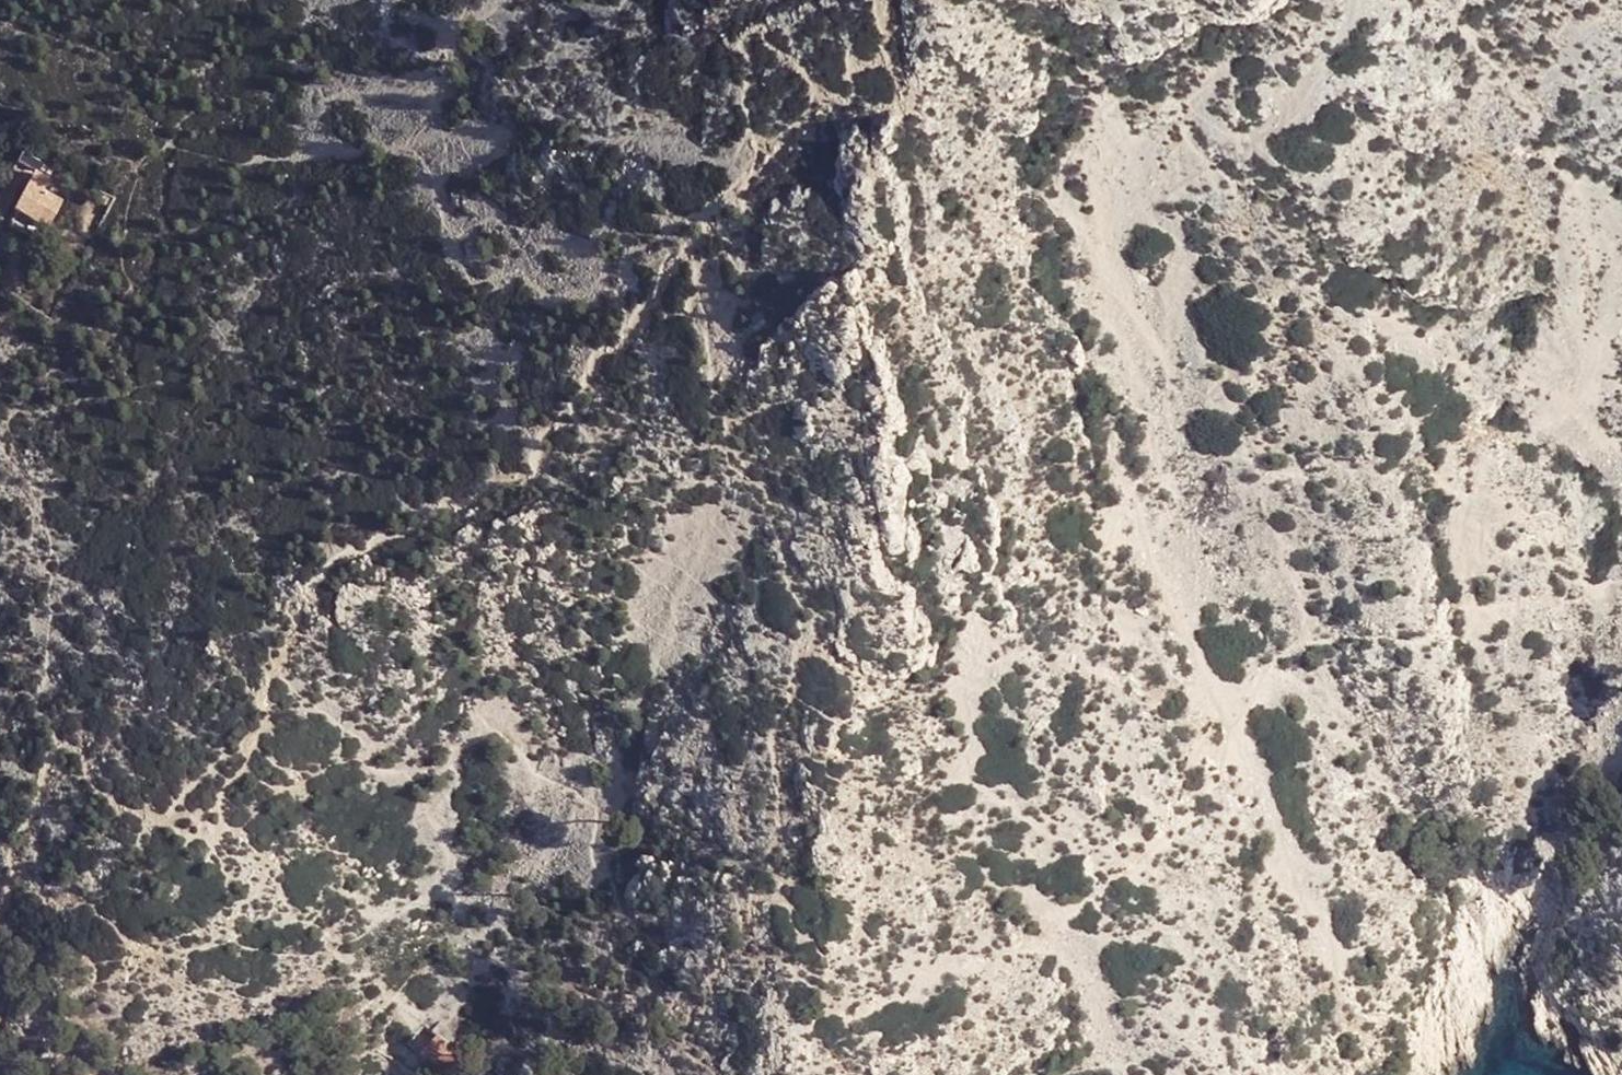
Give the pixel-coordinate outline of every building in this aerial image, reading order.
[(54,224),(61,203),(35,189),(25,209),(54,224)] [(409,1068),(418,1074),(425,1074),(451,1047),(437,1034),(409,1068)]
